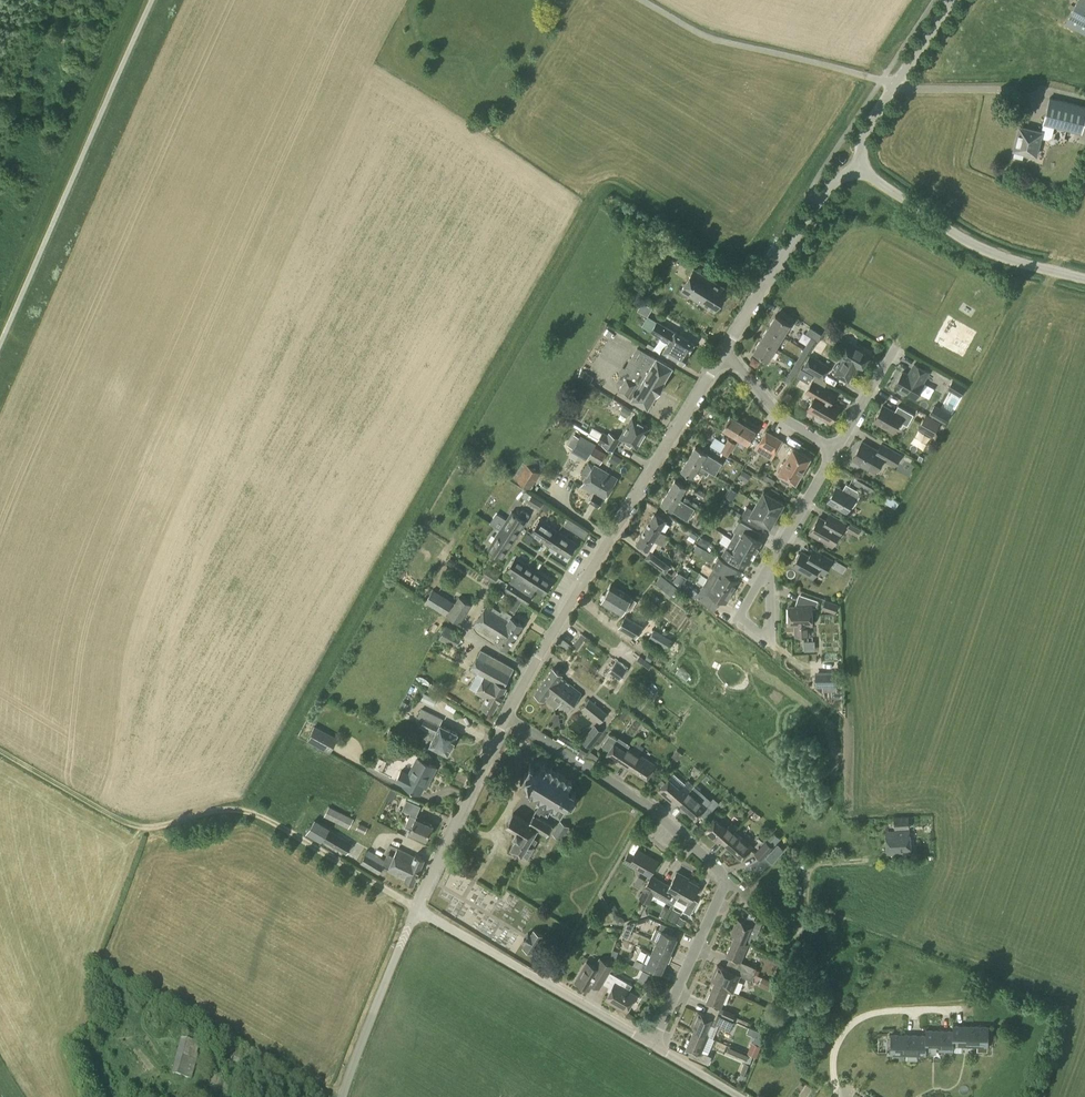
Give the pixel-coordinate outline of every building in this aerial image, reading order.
[(1065,25),(1084,35),(1084,0),(1078,0),(1065,25)] [(549,19),(546,28),(554,30),(557,21),(549,19)] [(1084,118),(1084,106),(1050,97),(1042,132),(1019,126),(1013,150),(1015,150),(1013,156),(1022,158),(1023,153),(1036,156),(1041,137),(1048,139),(1051,137),(1054,126),(1081,133),(1084,118)] [(715,311),(728,290),(694,269),(681,291),(715,311)] [(652,308),(642,302),(637,311),(647,317),(652,308)] [(768,327),(783,336),(790,324),(775,315),(768,327)] [(683,363),(694,344),(674,332),(657,321),(651,332),(662,339),(662,340),(668,344),(663,351),(683,363)] [(775,348),(783,336),(768,327),(761,339),(775,348)] [(817,340),(821,334),(810,327),(806,333),(817,340)] [(613,332),(607,328),(604,333),(610,337),(613,332)] [(804,349),(808,352),(815,340),(811,338),(804,349)] [(768,360),(775,348),(761,339),(753,351),(768,360)] [(860,370),(870,353),(848,341),(839,358),(843,360),(835,374),(848,382),(856,367),(860,370)] [(656,359),(645,352),(637,347),(625,368),(622,366),(618,373),(621,375),(617,381),(622,384),(618,391),(648,408),(672,367),(656,357),(656,359)] [(801,364),(808,352),(804,349),(796,361),(801,364)] [(823,379),(830,366),(810,355),(802,368),(823,379)] [(759,361),(753,357),(749,364),(755,367),(759,361)] [(788,384),(801,364),(796,361),(789,373),(784,382),(788,384)] [(922,383),(928,372),(914,364),(908,375),(903,372),(894,386),(900,389),(899,391),(904,394),(906,392),(916,398),(924,384),(922,383)] [(813,375),(801,369),(797,377),(809,383),(813,375)] [(589,383),(593,377),(582,370),(578,376),(589,383)] [(960,397),(966,387),(953,380),(947,389),(960,397)] [(830,423),(839,407),(831,402),(835,395),(812,382),(807,392),(815,397),(808,409),(816,414),(815,417),(816,419),(820,422),(823,421),(824,419),(830,423)] [(673,417),(680,404),(670,399),(663,411),(673,417)] [(934,405),(929,415),(945,423),(951,414),(934,405)] [(914,414),(898,406),(894,412),(882,406),(874,421),(894,431),(897,425),(901,428),(903,424),(907,426),(914,414)] [(735,436),(743,422),(730,415),(722,428),(735,436)] [(925,416),(921,423),(935,431),(940,423),(925,416)] [(636,447),(649,428),(632,417),(620,437),(636,447)] [(743,422),(735,436),(748,443),(756,430),(743,422)] [(612,450),(619,439),(604,429),(597,441),(612,450)] [(775,452),(782,441),(766,432),(760,444),(775,452)] [(600,465),(606,454),(594,447),(596,444),(581,435),(571,451),(586,460),(588,458),(600,465)] [(729,447),(732,449),(735,444),(728,439),(725,444),(715,437),(710,445),(721,452),(724,446),(728,448),(729,447)] [(878,451),(862,442),(852,459),(860,464),(860,465),(866,469),(867,468),(875,472),(883,459),(895,466),(901,455),(882,444),(878,451)] [(688,458),(700,466),(715,475),(722,463),(707,454),(707,453),(695,446),(688,458)] [(728,456),(732,449),(729,447),(728,448),(724,446),(721,452),(728,456)] [(796,483),(810,457),(793,447),(778,473),(782,475),(780,480),(789,485),(791,480),(796,483)] [(692,478),(700,466),(688,458),(680,471),(692,478)] [(531,489),(540,473),(523,463),(513,479),(531,489)] [(604,500),(617,478),(595,465),(582,486),(604,500)] [(747,482),(751,475),(742,470),(738,476),(747,482)] [(668,492),(679,499),(687,487),(675,479),(668,492)] [(870,493),(873,488),(858,479),(855,484),(870,493)] [(862,493),(849,485),(846,491),(843,491),(836,487),(828,502),(846,512),(849,506),(851,507),(853,507),(862,493)] [(702,498),(706,493),(696,487),(693,492),(702,498)] [(737,492),(731,488),(726,496),(732,500),(737,492)] [(758,502),(778,513),(784,503),(776,498),(779,493),(772,488),(768,494),(764,491),(758,502)] [(695,508),(679,499),(668,492),(660,504),(672,511),(672,510),(687,520),(695,508)] [(539,509),(543,502),(531,495),(527,502),(539,509)] [(887,502),(899,508),(903,500),(891,495),(887,502)] [(770,527),(778,513),(758,502),(753,510),(747,507),(741,518),(755,526),(759,520),(770,527)] [(720,521),(727,509),(720,504),(712,516),(720,521)] [(499,530),(514,539),(530,515),(522,510),(518,516),(512,512),(504,524),(503,523),(499,530)] [(645,528),(667,541),(670,537),(660,531),(667,521),(655,513),(645,528)] [(846,523),(833,516),(829,521),(827,522),(819,517),(810,533),(829,544),(833,538),(835,539),(837,538),(846,523)] [(564,525),(574,531),(575,529),(578,525),(568,519),(564,525)] [(549,545),(558,532),(539,520),(531,533),(549,545)] [(732,539),(756,552),(762,542),(749,535),(753,528),(739,520),(733,531),(735,533),(732,539)] [(857,536),(861,529),(850,523),(846,530),(857,536)] [(664,546),(667,541),(645,528),(636,543),(648,551),(654,540),(664,546)] [(502,558),(514,539),(499,530),(494,536),(496,537),(488,549),(502,558)] [(558,532),(549,545),(568,557),(576,544),(558,532)] [(698,536),(691,532),(687,538),(693,542),(698,536)] [(750,563),(756,552),(732,539),(722,555),(734,561),(737,556),(750,563)] [(697,545),(694,550),(702,554),(705,550),(697,545)] [(675,560),(681,565),(689,554),(683,549),(675,560)] [(671,574),(667,571),(670,566),(650,551),(645,558),(672,578),(677,572),(675,570),(671,574)] [(815,559),(801,551),(800,553),(798,553),(796,557),(797,559),(793,566),(813,578),(818,570),(825,574),(832,560),(819,552),(815,559)] [(581,561),(589,564),(591,558),(583,555),(581,561)] [(525,582),(534,569),(515,558),(507,571),(525,582)] [(708,578),(733,592),(739,581),(728,575),(733,566),(719,558),(708,578)] [(499,576),(487,569),(486,570),(485,569),(482,574),(483,574),(482,575),(494,583),(499,576)] [(534,569),(525,582),(544,594),(552,581),(534,569)] [(682,586),(687,578),(679,572),(673,581),(682,586)] [(669,598),(676,588),(660,576),(653,585),(669,598)] [(727,603),(733,592),(708,578),(696,598),(709,608),(716,597),(727,603)] [(521,590),(509,583),(509,582),(504,589),(516,597),(521,590)] [(635,638),(647,620),(632,611),(633,608),(628,605),(632,598),(611,585),(601,602),(625,616),(618,628),(635,638)] [(689,586),(686,590),(690,594),(694,589),(689,586)] [(459,624),(472,605),(459,597),(453,607),(451,606),(452,604),(449,602),(448,603),(438,596),(438,595),(438,594),(440,590),(437,589),(428,604),(447,616),(459,624)] [(532,597),(521,590),(516,597),(528,604),(532,597)] [(809,635),(808,624),(813,624),(812,608),(816,608),(819,601),(803,595),(799,605),(797,607),(789,607),(789,625),(796,625),(796,636),(809,635)] [(825,600),(822,609),(835,614),(838,604),(825,600)] [(501,612),(487,604),(472,627),(507,650),(523,625),(511,617),(512,615),(503,609),(501,612)] [(454,647),(461,634),(446,626),(439,638),(454,647)] [(667,649),(672,640),(654,629),(646,642),(663,652),(666,648),(667,649)] [(813,641),(804,641),(804,651),(813,651),(813,641)] [(446,646),(441,655),(451,660),(456,651),(446,646)] [(493,712),(507,687),(504,686),(514,668),(481,650),(462,684),(486,697),(481,706),(493,712)] [(573,665),(578,669),(583,663),(577,659),(573,665)] [(620,679),(628,668),(616,660),(608,671),(620,679)] [(555,693),(564,680),(560,678),(562,675),(552,668),(534,694),(543,701),(544,699),(546,701),(553,692),(555,693)] [(837,675),(817,675),(817,676),(817,686),(837,686),(837,675)] [(553,692),(546,701),(556,708),(558,704),(568,711),(581,693),(564,680),(555,693),(553,692)] [(419,691),(416,698),(423,701),(426,694),(419,691)] [(427,694),(424,701),(438,707),(441,700),(427,694)] [(600,723),(607,714),(590,699),(582,708),(600,723)] [(448,754),(458,734),(440,725),(443,719),(422,708),(416,719),(422,722),(420,726),(436,734),(430,745),(448,754)] [(590,748),(603,732),(594,725),(581,741),(590,748)] [(328,753),(336,738),(314,726),(306,740),(328,753)] [(628,766),(641,746),(636,743),(632,749),(628,747),(626,750),(615,743),(617,740),(609,734),(602,745),(609,750),(605,756),(620,765),(623,762),(628,766)] [(641,746),(628,766),(647,778),(655,764),(640,754),(644,748),(641,746)] [(432,775),(437,767),(418,758),(410,773),(401,769),(395,781),(420,794),(430,774),(432,775)] [(551,811),(550,811),(560,817),(567,806),(572,805),(576,799),(574,793),(568,789),(572,781),(543,763),(539,770),(531,765),(523,779),(530,784),(526,791),(542,800),(539,804),(551,811)] [(694,785),(694,786),(695,785),(689,780),(684,786),(683,786),(680,789),(670,779),(659,791),(672,803),(675,800),(679,803),(694,785)] [(701,791),(694,786),(694,785),(679,803),(697,819),(707,807),(696,797),(701,791)] [(390,801),(395,791),(390,789),(385,799),(390,801)] [(396,806),(402,793),(397,791),(391,803),(396,806)] [(674,816),(681,807),(676,803),(669,811),(674,816)] [(547,816),(550,811),(551,811),(539,804),(528,822),(512,812),(505,824),(515,830),(513,834),(517,836),(509,847),(521,855),(522,853),(527,857),(537,840),(532,837),(537,828),(547,834),(552,825),(538,816),(541,812),(547,816)] [(349,828),(354,818),(329,806),(324,816),(349,828)] [(709,807),(703,814),(708,818),(714,811),(709,807)] [(426,839),(432,825),(410,815),(404,827),(410,829),(409,832),(426,839)] [(894,829),(909,828),(908,817),(894,818),(894,829)] [(724,843),(735,832),(738,828),(732,822),(726,829),(715,820),(705,831),(718,843),(720,840),(724,843)] [(352,845),(314,822),(306,834),(321,843),(323,840),(346,855),(352,845)] [(567,843),(575,831),(560,822),(552,834),(558,838),(567,843)] [(365,833),(368,827),(359,823),(356,829),(365,833)] [(887,854),(911,853),(910,831),(886,832),(887,854)] [(735,832),(724,843),(742,860),(752,848),(735,832)] [(772,841),(768,838),(754,854),(762,860),(778,840),(775,838),(772,841)] [(418,855),(401,847),(395,858),(388,854),(384,860),(368,850),(360,863),(379,874),(384,865),(390,869),(416,882),(428,857),(419,853),(418,855)] [(658,861),(637,850),(635,853),(629,850),(623,861),(629,864),(650,876),(658,861)] [(661,881),(653,895),(672,905),(677,897),(678,897),(687,880),(688,880),(688,879),(677,872),(670,885),(661,881)] [(653,895),(661,881),(651,876),(639,898),(649,903),(653,895)] [(698,886),(688,880),(687,880),(678,897),(688,903),(698,886)] [(693,914),(699,918),(707,904),(701,900),(693,914)] [(673,908),(667,918),(675,923),(681,912),(673,908)] [(680,917),(676,923),(683,927),(686,920),(680,917)] [(733,938),(744,943),(752,925),(737,919),(731,933),(734,935),(733,938)] [(628,939),(632,931),(632,930),(636,922),(627,924),(622,936),(628,939)] [(534,953),(544,936),(535,931),(532,936),(529,934),(525,941),(528,943),(524,948),(534,953)] [(656,942),(671,949),(676,937),(661,931),(656,942)] [(737,959),(744,943),(733,938),(726,955),(737,959)] [(669,953),(671,949),(656,942),(651,953),(651,954),(666,961),(667,960),(669,961),(672,954),(669,953)] [(651,954),(651,953),(647,951),(642,962),(643,963),(641,970),(652,974),(655,968),(662,971),(666,961),(651,954)] [(599,986),(601,987),(603,984),(609,972),(613,965),(599,957),(593,966),(587,962),(575,982),(589,990),(593,984),(593,983),(599,986)] [(738,967),(754,974),(756,968),(740,961),(738,967)] [(712,985),(727,992),(728,990),(725,988),(732,971),(718,965),(711,980),(714,981),(712,985)] [(751,980),(754,974),(738,967),(735,973),(751,980)] [(627,982),(609,972),(603,984),(612,989),(606,999),(626,1011),(636,995),(624,988),(627,982)] [(772,982),(769,989),(775,991),(778,985),(772,982)] [(721,1008),(727,992),(712,985),(705,1002),(717,1007),(717,1006),(721,1008)] [(732,1020),(733,1020),(735,1014),(724,1008),(721,1015),(732,1020)] [(705,1035),(712,1017),(696,1011),(690,1025),(694,1027),(693,1030),(705,1035)] [(721,1015),(718,1014),(714,1022),(730,1030),(734,1020),(733,1020),(732,1020),(721,1015)] [(977,1046),(977,1051),(987,1051),(988,1046),(988,1026),(953,1025),(953,1031),(952,1046),(977,1046)] [(708,1036),(705,1035),(693,1030),(686,1047),(694,1051),(691,1057),(708,1064),(711,1056),(701,1051),(708,1036)] [(925,1051),(952,1051),(952,1046),(953,1031),(926,1030),(926,1035),(925,1051)] [(890,1054),(906,1054),(906,1059),(917,1060),(917,1054),(925,1055),(925,1051),(926,1035),(891,1034),(890,1054)] [(192,1079),(197,1060),(192,1059),(196,1042),(181,1038),(172,1074),(192,1079)] [(756,1057),(761,1046),(752,1042),(747,1053),(756,1057)] [(747,1059),(749,1054),(730,1047),(728,1052),(747,1059)] [(250,1068),(255,1056),(236,1049),(232,1061),(250,1068)] [(745,1082),(747,1076),(745,1075),(749,1065),(744,1063),(740,1073),(741,1073),(739,1079),(745,1082)]
